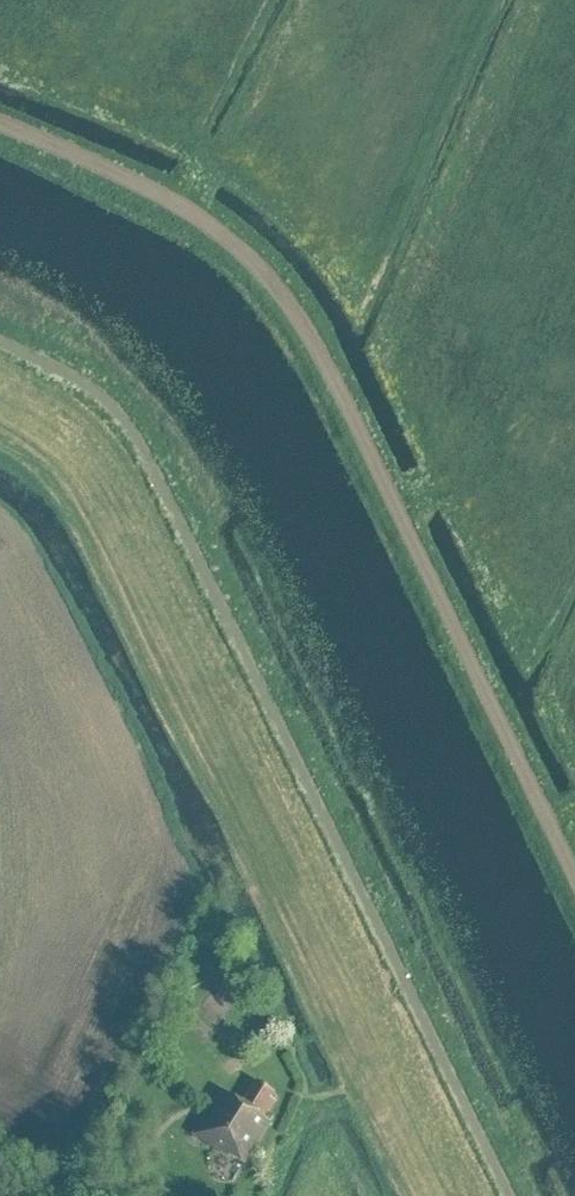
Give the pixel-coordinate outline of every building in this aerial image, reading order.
[(267,1117),(276,1102),(271,1098),(275,1093),(258,1082),(245,1105),(222,1091),(194,1135),(229,1157),(230,1155),(244,1163),(271,1119),(267,1117)]
